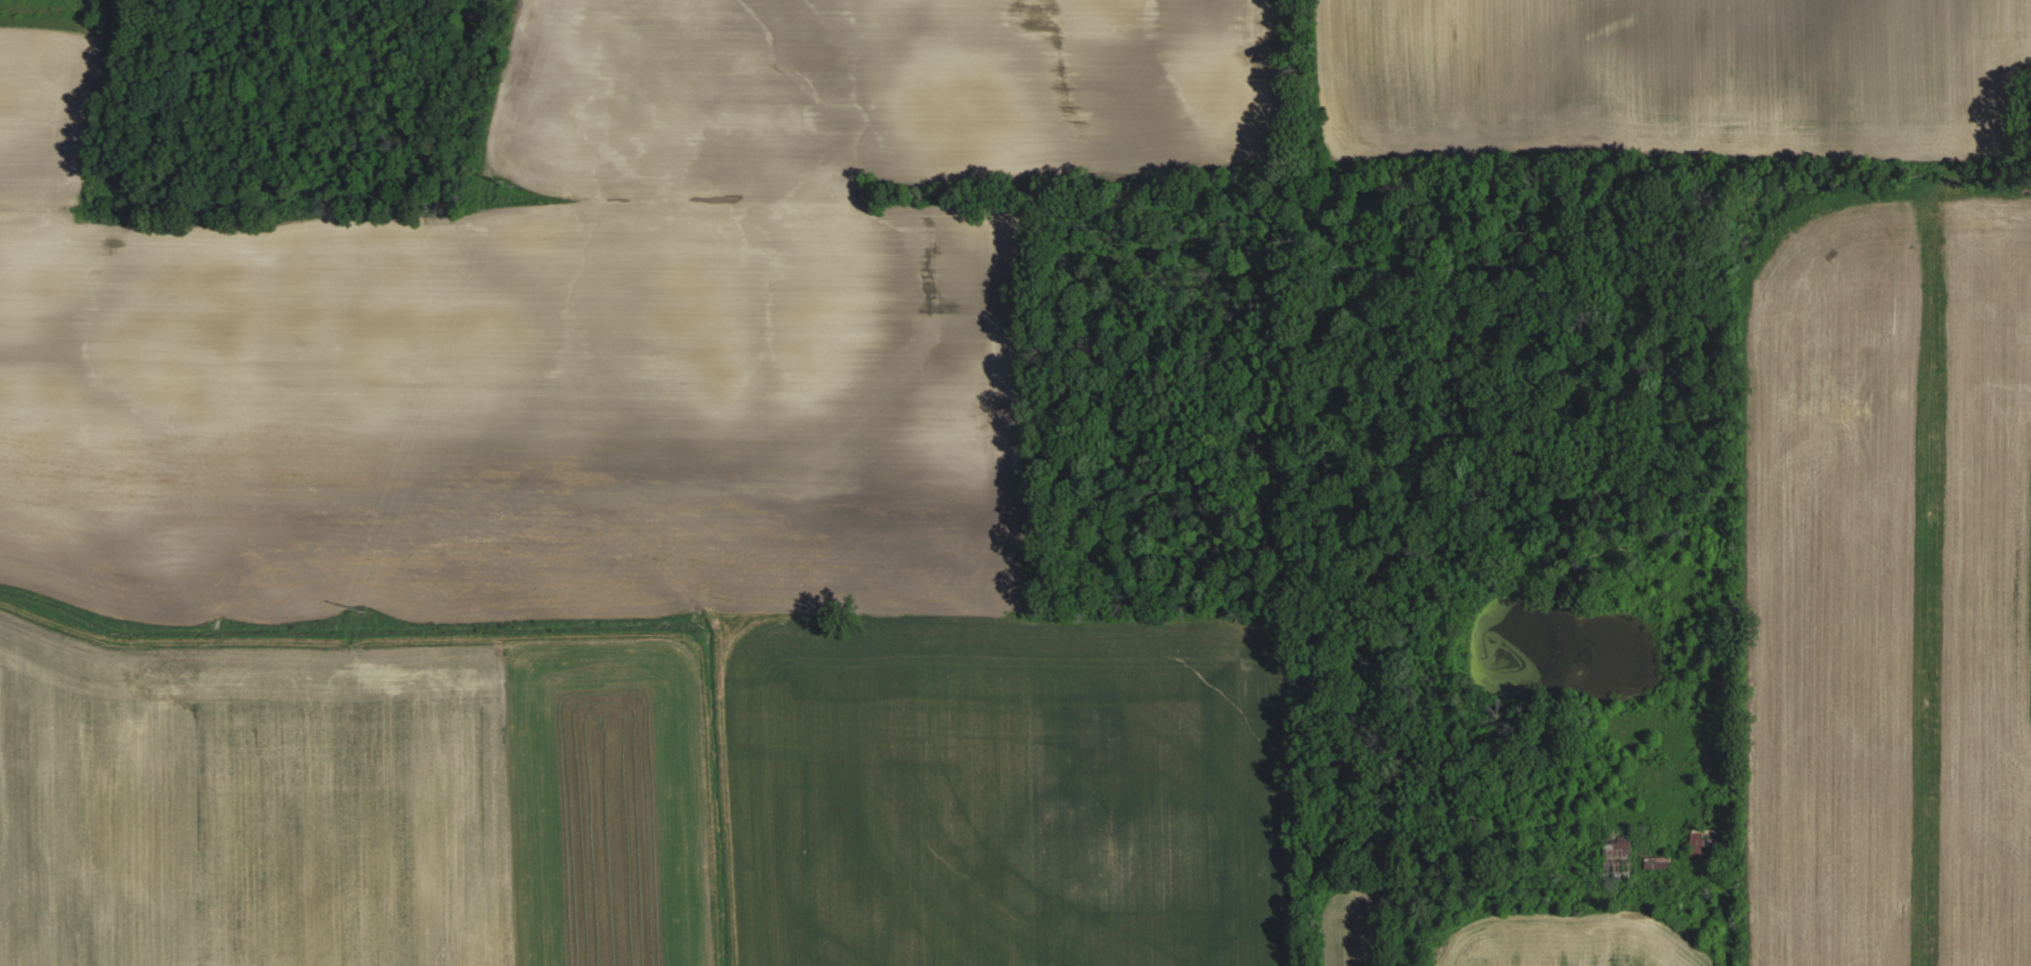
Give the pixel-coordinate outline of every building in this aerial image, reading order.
[(1718,855),(1718,828),(1692,828),(1692,855),(1718,855)] [(1631,834),(1607,834),(1606,875),(1630,875),(1631,834)]
